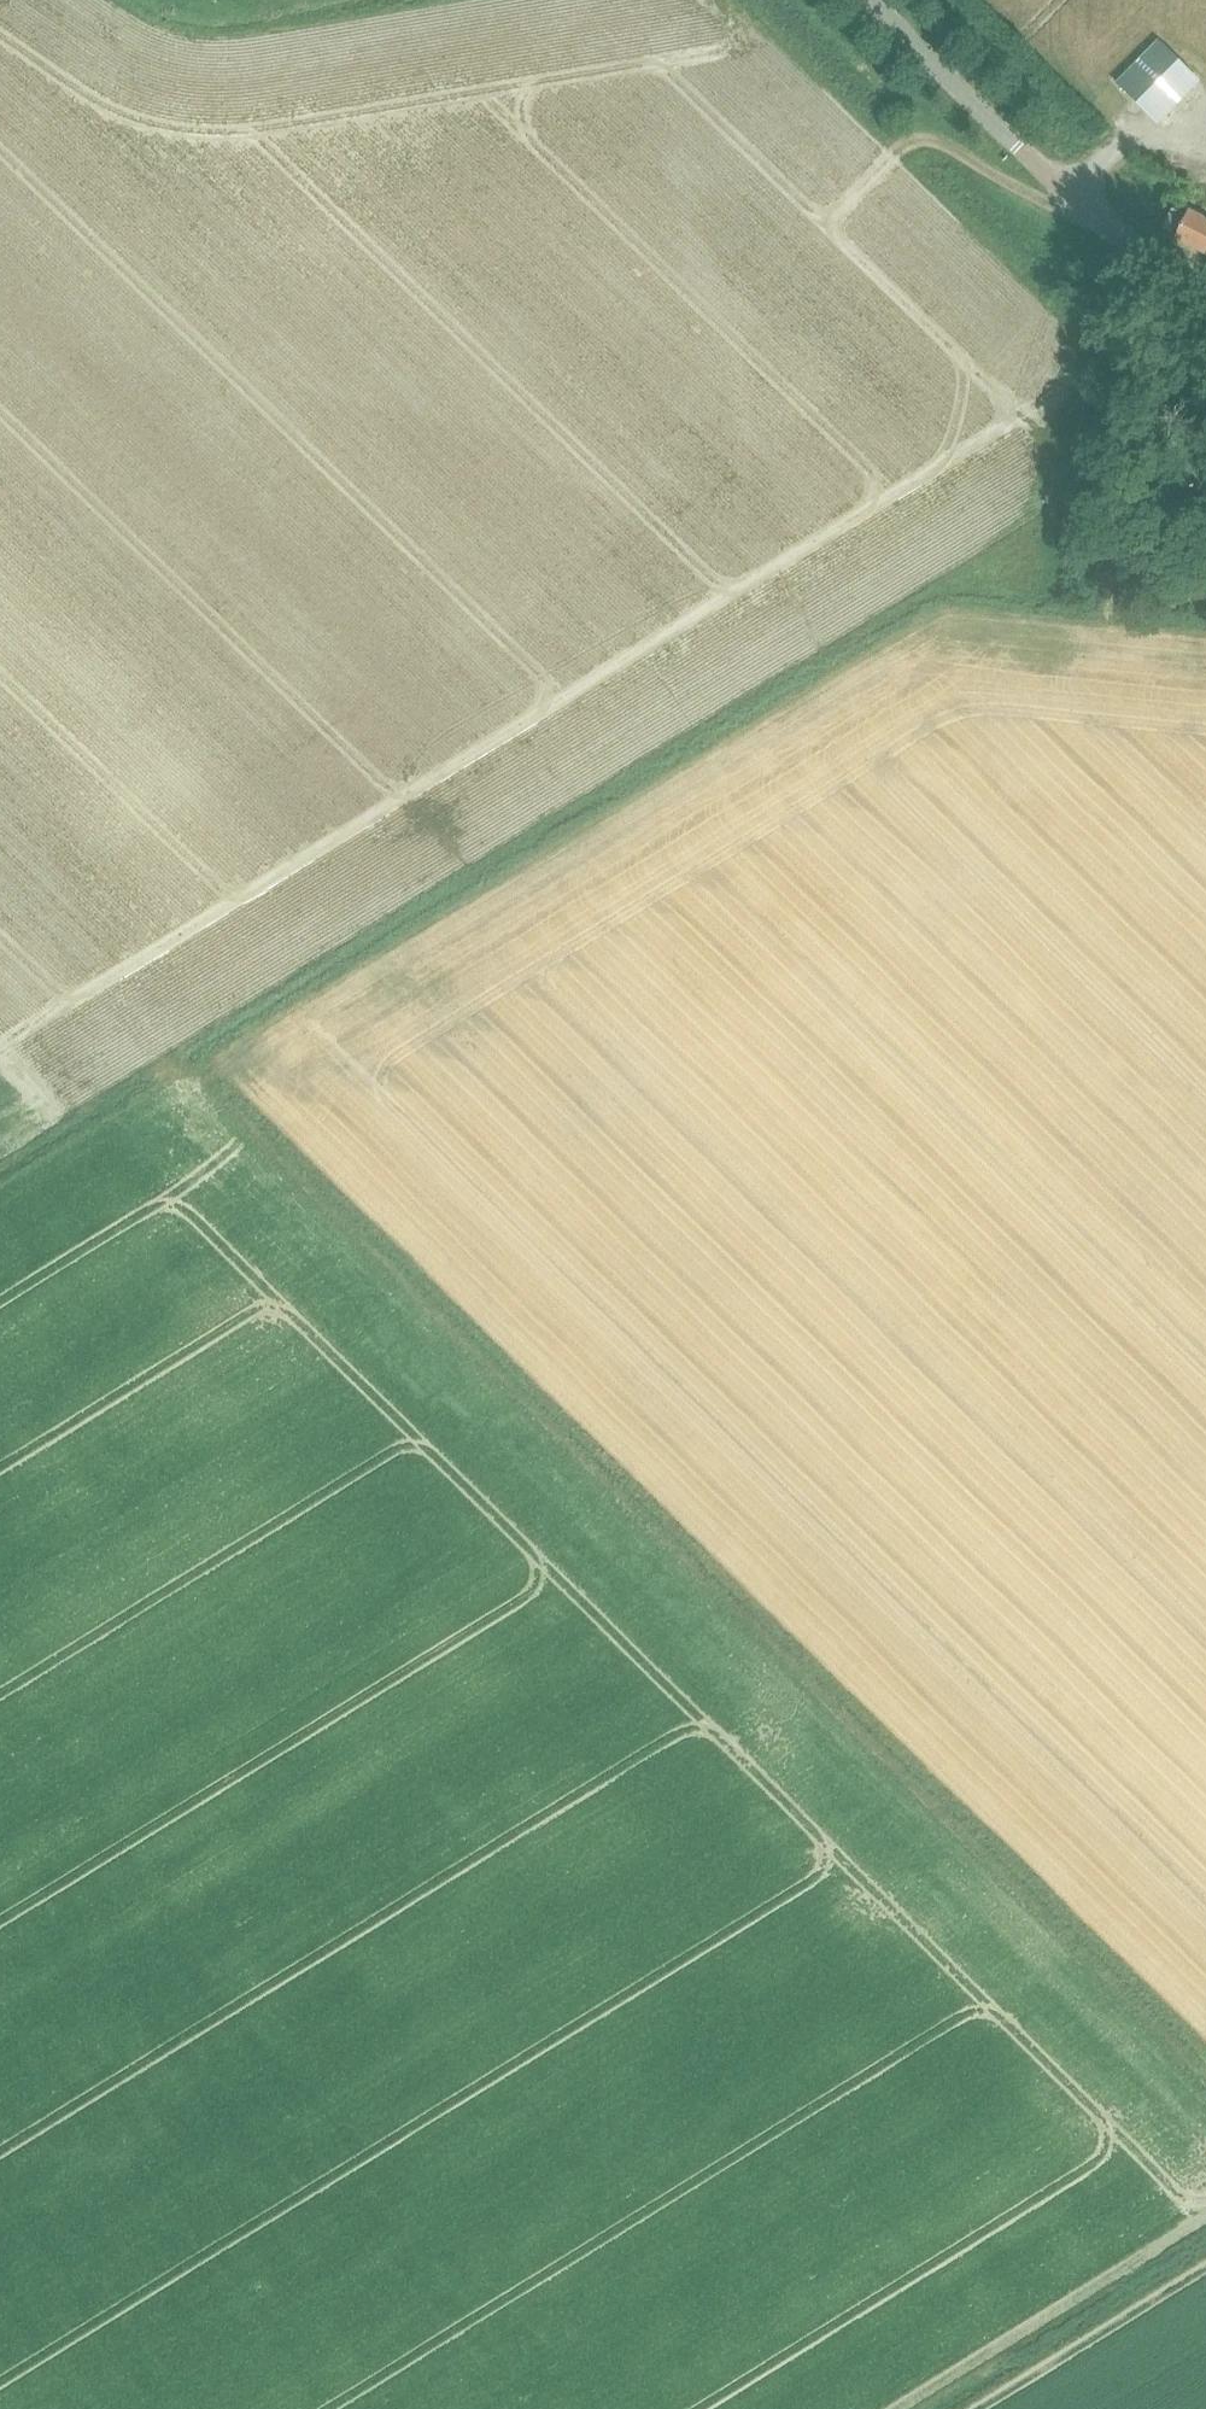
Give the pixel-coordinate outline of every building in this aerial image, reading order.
[(1159,124),(1199,83),(1158,43),(1118,84),(1159,124)] [(1190,211),(1187,217),(1173,210),(1163,229),(1177,236),(1175,240),(1205,256),(1205,219),(1190,211)]
